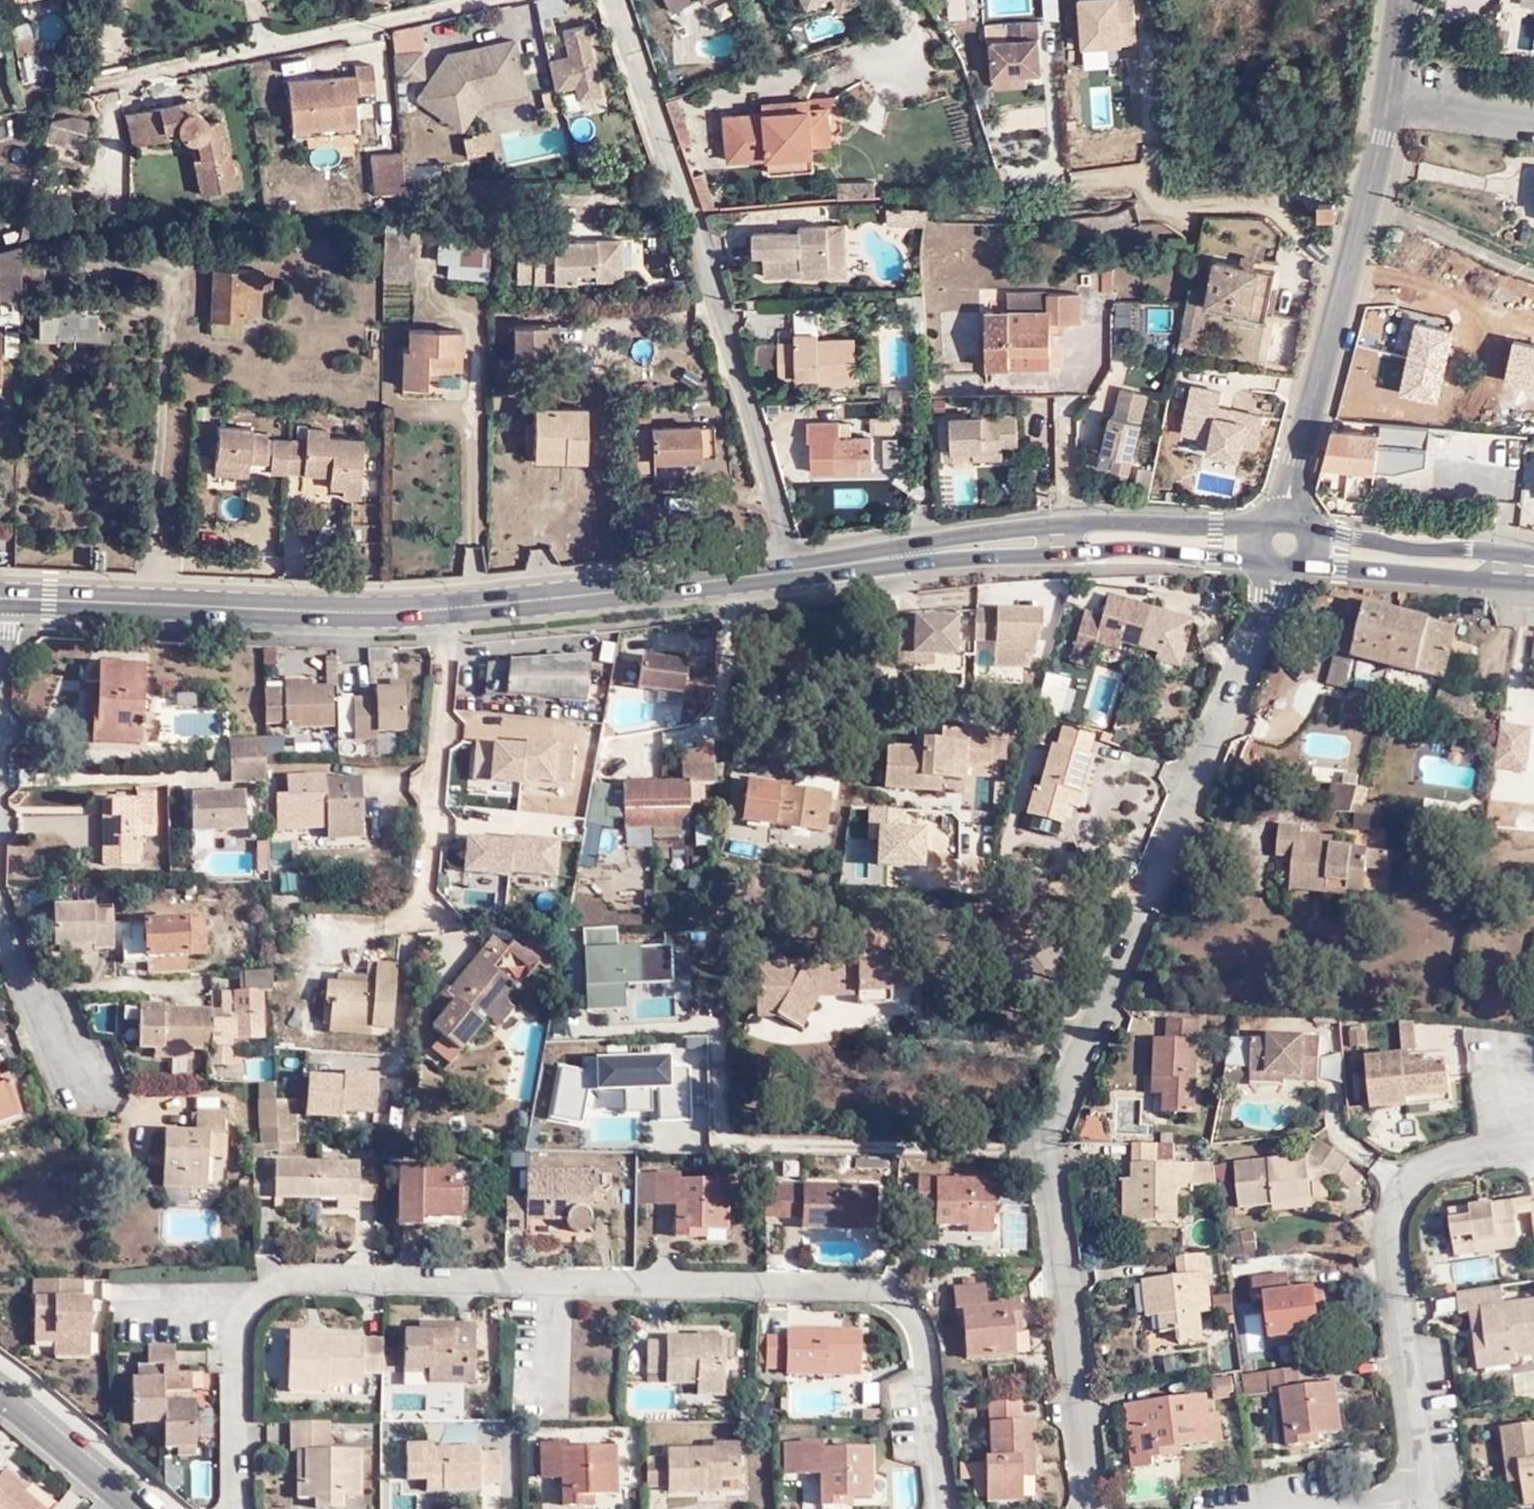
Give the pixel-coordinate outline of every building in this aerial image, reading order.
[(567,7),(565,0),(537,0),(541,14),(567,7)] [(671,15),(700,0),(663,0),(671,15)] [(840,13),(861,1),(860,0),(834,0),(840,13)] [(967,0),(952,0),(952,15),(968,14),(967,0)] [(1084,42),(1127,39),(1124,0),(1081,0),(1084,42)] [(1031,85),(1031,70),(1045,70),(1044,18),(990,19),(991,85),(1031,85)] [(580,100),(602,95),(585,27),(562,33),(570,59),(550,64),(555,84),(575,78),(580,100)] [(39,37),(20,41),(22,55),(42,52),(39,37)] [(467,85),(471,88),(522,78),(514,40),(447,54),(416,98),(455,124),(467,106),(457,100),(467,85)] [(42,52),(22,55),(27,82),(47,78),(42,52)] [(421,54),(394,56),(395,80),(423,77),(421,54)] [(343,103),(358,102),(357,94),(377,92),(374,66),(358,67),(359,78),(290,85),(294,128),(344,124),(343,103)] [(460,128),(478,100),(525,91),(522,78),(471,88),(467,85),(457,100),(467,106),(455,124),(460,128)] [(679,101),(666,106),(679,145),(692,140),(679,101)] [(359,123),(358,102),(343,103),(344,124),(359,123)] [(763,107),(764,116),(808,111),(807,103),(763,107)] [(195,106),(188,107),(190,118),(195,118),(197,118),(198,118),(195,106)] [(188,107),(144,117),(151,147),(181,141),(184,144),(189,146),(193,147),(199,147),(202,165),(213,163),(215,179),(232,176),(222,126),(209,128),(206,123),(202,120),(199,118),(198,118),(197,118),(195,118),(190,118),(188,107)] [(808,111),(764,116),(724,120),(728,163),(767,159),(769,174),(796,171),(795,157),(812,157),(811,146),(830,144),(826,109),(808,111)] [(134,151),(151,147),(144,117),(129,120),(134,151)] [(70,128),(52,123),(47,142),(66,147),(69,142),(84,146),(90,124),(73,118),(70,128)] [(236,194),(232,176),(215,179),(213,163),(202,165),(199,147),(193,147),(202,200),(236,194)] [(404,194),(403,177),(402,154),(371,156),(373,195),(404,194)] [(814,170),(812,157),(795,157),(796,171),(814,170)] [(705,177),(692,182),(704,213),(718,211),(705,177)] [(876,183),(838,184),(838,200),(876,198),(876,183)] [(1322,200),(1322,216),(1335,217),(1336,201),(1322,200)] [(928,224),(931,206),(897,204),(895,221),(928,224)] [(846,227),(831,228),(832,270),(833,279),(849,279),(846,227)] [(804,271),(832,270),(831,228),(802,230),(803,234),(756,236),(756,238),(757,254),(757,259),(767,258),(768,279),(805,278),(804,271)] [(409,234),(384,233),(383,278),(408,278),(409,234)] [(440,259),(488,259),(488,235),(440,233),(440,259)] [(624,235),(624,269),(644,269),(643,235),(624,235)] [(598,274),(598,283),(623,282),(623,242),(535,245),(535,247),(519,248),(519,284),(536,283),(537,286),(570,284),(571,274),(577,266),(581,268),(588,269),(593,266),(598,274)] [(21,301),(23,250),(0,255),(0,303),(21,301)] [(1192,285),(1180,338),(1197,342),(1206,305),(1208,306),(1210,298),(1269,312),(1278,270),(1256,266),(1241,262),(1220,257),(1212,290),(1192,285)] [(1243,257),(1241,262),(1256,266),(1257,260),(1243,257)] [(570,284),(598,283),(598,274),(593,266),(588,269),(581,268),(577,266),(571,274),(570,284)] [(1101,267),(1100,288),(1114,289),(1116,267),(1101,267)] [(250,289),(250,269),(215,268),(214,320),(247,321),(262,322),(264,289),(250,289)] [(264,270),(250,269),(250,289),(264,289),(264,270)] [(805,280),(833,279),(832,270),(804,271),(805,278),(805,280)] [(48,278),(25,278),(26,290),(48,291),(48,278)] [(687,280),(674,281),(675,297),(688,296),(687,280)] [(1051,325),(1065,325),(1082,325),(1081,295),(1050,295),(1051,313),(1010,313),(989,313),(989,368),(1011,369),(1011,355),(1030,355),(1031,368),(1052,368),(1051,334),(1051,325)] [(1010,295),(1010,313),(1051,313),(1050,295),(1010,295)] [(1267,318),(1269,312),(1210,298),(1208,306),(1267,318)] [(1117,300),(1117,335),(1133,335),(1134,300),(1117,300)] [(21,301),(0,303),(0,323),(8,322),(9,326),(21,325),(21,301)] [(65,314),(43,314),(42,342),(59,344),(59,337),(76,338),(76,333),(98,333),(99,313),(88,312),(87,305),(65,305),(65,314)] [(247,337),(247,321),(214,320),(213,335),(247,337)] [(1065,334),(1065,325),(1051,325),(1051,334),(1065,334)] [(1533,377),(1533,334),(1504,327),(1500,345),(1506,347),(1500,370),(1533,377)] [(403,358),(451,358),(451,353),(461,353),(461,331),(409,329),(409,346),(403,346),(403,358)] [(548,370),(548,332),(516,333),(516,370),(548,370)] [(559,333),(548,332),(548,370),(560,370),(559,333)] [(1,333),(0,345),(0,358),(14,357),(21,358),(21,333),(1,333)] [(797,346),(780,346),(781,382),(821,382),(821,386),(857,385),(857,342),(820,342),(820,337),(797,337),(797,346)] [(780,371),(780,346),(745,347),(753,371),(780,371)] [(1011,369),(1031,368),(1030,355),(1011,355),(1011,369)] [(14,357),(0,358),(0,372),(14,371),(14,357)] [(460,387),(461,358),(451,358),(452,369),(426,370),(426,387),(402,387),(402,394),(437,395),(437,388),(460,387)] [(452,369),(451,358),(403,358),(402,387),(426,387),(426,370),(452,369)] [(1500,370),(1497,385),(1533,393),(1533,377),(1500,370)] [(1147,389),(1122,383),(1114,410),(1111,409),(1101,446),(1114,450),(1110,464),(1127,469),(1147,389)] [(1219,417),(1221,409),(1225,394),(1194,388),(1187,421),(1201,424),(1198,435),(1213,439),(1211,451),(1240,458),(1243,445),(1259,448),(1267,417),(1235,410),(1234,412),(1232,420),(1219,417)] [(529,459),(536,460),(536,454),(565,454),(565,460),(586,460),(586,408),(536,408),(535,425),(529,426),(529,459)] [(1234,412),(1221,409),(1219,417),(1232,420),(1234,412)] [(1018,414),(952,416),(953,452),(974,451),(986,451),(986,448),(1003,448),(1019,447),(1018,414)] [(656,475),(655,463),(654,430),(654,418),(639,419),(640,431),(637,431),(639,475),(656,475)] [(873,424),(873,434),(895,433),(895,423),(873,424)] [(264,467),(266,445),(250,443),(251,437),(251,427),(217,425),(214,474),(247,476),(248,466),(264,467)] [(842,441),(840,425),(810,428),(811,445),(814,445),(816,476),(862,472),(861,457),(875,457),(873,439),(852,440),(842,441)] [(851,425),(840,425),(842,441),(852,440),(851,425)] [(714,427),(700,428),(700,458),(715,457),(714,427)] [(700,458),(700,428),(654,430),(655,463),(700,460),(700,458)] [(1440,442),(1334,430),(1326,464),(1376,470),(1377,453),(1439,458),(1440,442)] [(272,445),(270,467),(270,478),(329,480),(328,492),(342,492),(341,502),(358,502),(363,446),(327,444),(327,435),(306,433),(304,445),(272,443),(272,445)] [(879,433),(880,465),(900,465),(900,433),(879,433)] [(1521,478),(1524,449),(1503,447),(1500,476),(1521,478)] [(986,451),(974,451),(974,460),(1004,459),(1003,448),(986,448),(986,451)] [(876,471),(875,457),(861,457),(862,472),(876,471)] [(247,483),(247,476),(214,474),(213,481),(247,483)] [(1123,648),(1140,654),(1152,613),(1110,600),(1104,622),(1087,617),(1073,666),(1091,671),(1098,648),(1100,641),(1123,648)] [(1445,682),(1459,628),(1353,600),(1331,684),(1349,688),(1357,659),(1445,682)] [(978,606),(977,640),(997,640),(996,665),(1030,667),(1044,625),(1044,608),(978,606)] [(1194,624),(1152,613),(1140,654),(1159,659),(1183,666),(1194,624)] [(961,651),(962,617),(917,616),(917,624),(903,623),(901,661),(918,662),(919,650),(961,651)] [(1120,655),(1123,648),(1100,641),(1098,648),(1120,655)] [(692,660),(647,654),(642,686),(687,692),(686,697),(717,701),(721,671),(691,667),(692,660)] [(585,706),(590,659),(509,664),(506,698),(585,706)] [(1180,674),(1183,666),(1159,659),(1156,666),(1180,674)] [(485,697),(506,698),(509,664),(488,666),(485,697)] [(96,713),(94,749),(144,750),(146,672),(103,670),(102,714),(96,713)] [(1046,671),(1040,699),(1064,705),(1071,676),(1046,671)] [(286,684),(286,691),(312,690),(311,683),(286,684)] [(405,688),(391,689),(377,689),(377,699),(354,699),(356,729),(356,738),(357,740),(379,740),(379,732),(406,730),(405,688)] [(286,691),(265,692),(266,725),(286,725),(287,730),(335,728),(334,689),(312,690),(286,691)] [(1437,709),(1477,719),(1482,699),(1442,689),(1437,709)] [(211,720),(189,720),(190,738),(202,737),(202,747),(212,747),(211,720)] [(342,738),(356,738),(356,729),(342,730),(342,738)] [(528,772),(532,736),(506,733),(498,800),(487,799),(484,823),(496,823),(497,816),(499,800),(529,804),(533,772),(528,772)] [(1027,820),(1059,829),(1071,792),(1083,796),(1093,762),(1088,760),(1094,742),(1063,734),(1057,753),(1052,751),(1039,793),(1035,793),(1027,820)] [(267,739),(267,742),(268,759),(283,759),(282,738),(267,739)] [(887,794),(924,798),(925,786),(963,790),(966,770),(988,772),(990,741),(969,739),(968,743),(943,740),(942,749),(926,748),(925,757),(890,753),(887,794)] [(231,764),(268,763),(268,759),(267,742),(230,744),(231,764)] [(682,745),(682,764),(714,763),(713,744),(682,745)] [(268,783),(268,763),(231,764),(232,783),(268,783)] [(715,784),(715,766),(683,768),(684,785),(625,787),(625,830),(655,830),(682,829),(681,822),(681,813),(689,812),(689,786),(715,784)] [(725,766),(715,766),(715,784),(723,784),(725,766)] [(304,815),(304,826),(328,826),(328,837),(364,835),(363,780),(327,781),(327,776),(289,777),(289,796),(279,797),(279,816),(304,815)] [(744,820),(826,832),(832,796),(750,783),(749,795),(743,794),(741,804),(746,805),(744,820)] [(1361,789),(1334,785),(1328,812),(1355,815),(1361,789)] [(962,801),(963,790),(925,786),(924,798),(962,801)] [(581,793),(574,792),(569,820),(577,821),(581,793)] [(1071,833),(1083,796),(1071,792),(1059,829),(1071,833)] [(202,798),(194,798),(194,833),(248,831),(246,796),(209,797),(210,800),(202,800),(202,798)] [(114,817),(105,816),(105,869),(140,869),(140,852),(133,851),(133,840),(141,840),(140,822),(152,822),(156,822),(155,798),(140,797),(139,801),(114,801),(114,817)] [(529,804),(499,800),(497,816),(527,819),(529,804)] [(106,801),(105,816),(114,817),(114,801),(106,801)] [(690,821),(689,812),(681,813),(681,822),(690,821)] [(279,828),(304,826),(304,815),(279,816),(279,828)] [(1384,819),(1358,816),(1356,833),(1382,837),(1384,819)] [(153,839),(152,822),(140,822),(141,840),(153,839)] [(1301,886),(1339,891),(1339,885),(1359,887),(1361,874),(1376,875),(1376,873),(1379,854),(1342,849),(1341,853),(1324,851),(1325,843),(1312,842),(1313,837),(1314,830),(1291,827),(1287,856),(1304,859),(1301,886)] [(682,840),(682,829),(655,830),(655,841),(682,840)] [(467,837),(463,869),(554,879),(557,847),(467,837)] [(1343,840),(1313,837),(1312,842),(1325,843),(1324,851),(1341,853),(1342,849),(1343,840)] [(271,865),(270,842),(259,842),(260,866),(271,865)] [(656,895),(654,854),(620,856),(623,897),(656,895)] [(1397,855),(1379,854),(1376,873),(1395,873),(1397,855)] [(1373,896),(1376,875),(1361,874),(1359,887),(1358,894),(1373,896)] [(1357,899),(1358,894),(1359,887),(1339,885),(1339,891),(1338,896),(1357,899)] [(92,913),(92,906),(52,908),(53,947),(57,947),(79,946),(92,946),(91,949),(112,949),(111,913),(92,913)] [(132,922),(134,964),(152,963),(152,957),(207,955),(204,920),(189,921),(186,919),(132,922)] [(675,981),(674,941),(619,942),(618,925),(585,926),(586,1001),(626,1000),(626,982),(675,981)] [(885,992),(886,965),(887,930),(854,930),(853,953),(810,952),(810,974),(795,974),(795,967),(752,966),(751,1021),(774,1021),(799,1034),(815,1004),(854,1004),(854,1007),(855,1009),(856,1010),(856,1011),(858,1010),(883,1011),(884,1011),(885,1011),(885,1010),(885,992)] [(448,1014),(443,1021),(433,1032),(442,1041),(434,1051),(453,1067),(484,1028),(482,1026),(501,1003),(507,1008),(519,993),(495,974),(510,956),(534,975),(540,969),(547,974),(557,962),(530,939),(520,951),(515,947),(509,954),(494,942),(451,994),(446,990),(435,1004),(439,1007),(448,1014)] [(372,1027),(393,1029),(398,965),(378,963),(376,984),(340,982),(328,981),(324,1022),(331,1022),(372,1027)] [(341,975),(340,982),(376,984),(378,963),(370,963),(368,976),(341,975)] [(886,965),(885,992),(922,993),(922,966),(886,965)] [(275,993),(274,973),(245,972),(246,993),(240,993),(221,994),(221,1021),(211,1021),(211,1011),(161,1011),(161,1013),(161,1017),(137,1017),(138,1051),(153,1051),(193,1052),(211,1051),(211,1065),(233,1065),(232,1040),(264,1040),(263,994),(275,993)] [(667,995),(630,1002),(634,1020),(671,1013),(667,995)] [(514,1013),(507,1008),(501,1003),(482,1026),(484,1028),(495,1036),(514,1013)] [(434,1014),(443,1021),(448,1014),(439,1007),(434,1014)] [(137,1008),(137,1017),(161,1017),(161,1013),(161,1011),(161,1008),(137,1008)] [(1346,1029),(1345,1022),(1322,1020),(1322,1028),(1346,1029)] [(371,1035),(372,1027),(331,1022),(330,1031),(371,1035)] [(1164,1043),(1162,1080),(1174,1081),(1173,1096),(1173,1116),(1203,1117),(1210,1027),(1178,1026),(1177,1044),(1164,1043)] [(1416,1027),(1401,1026),(1403,1055),(1418,1054),(1416,1027)] [(1365,1035),(1352,1036),(1353,1050),(1366,1049),(1365,1035)] [(1328,1042),(1293,1040),(1293,1045),(1276,1044),(1260,1043),(1257,1077),(1273,1077),(1273,1086),(1291,1087),(1291,1084),(1291,1079),(1307,1079),(1307,1085),(1325,1086),(1328,1042)] [(300,1041),(287,1042),(287,1084),(300,1084),(300,1041)] [(638,1118),(692,1117),(691,1053),(598,1055),(598,1084),(554,1085),(555,1122),(590,1122),(590,1142),(639,1141),(638,1118)] [(247,1057),(248,1079),(276,1078),(274,1056),(247,1057)] [(1369,1061),(1375,1112),(1413,1109),(1412,1104),(1432,1101),(1432,1105),(1455,1103),(1451,1067),(1431,1070),(1431,1061),(1406,1063),(1405,1057),(1369,1061)] [(1251,1071),(1233,1067),(1228,1090),(1244,1091),(1251,1071)] [(309,1068),(307,1117),(343,1119),(343,1110),(378,1112),(380,1071),(309,1068)] [(1258,1084),(1273,1086),(1273,1077),(1257,1077),(1258,1084)] [(1161,1096),(1173,1096),(1174,1081),(1162,1080),(1161,1096)] [(261,1081),(261,1142),(265,1142),(279,1142),(278,1098),(278,1081),(261,1081)] [(20,1115),(12,1090),(2,1093),(0,1088),(0,1122),(20,1115)] [(296,1098),(278,1098),(279,1142),(298,1143),(296,1098)] [(170,1134),(170,1189),(214,1188),(214,1158),(214,1136),(230,1136),(229,1112),(200,1112),(201,1134),(170,1134)] [(20,1115),(0,1122),(0,1132),(23,1124),(20,1115)] [(1162,1135),(1161,1145),(1169,1145),(1175,1146),(1175,1135),(1162,1135)] [(230,1157),(230,1136),(214,1136),(214,1158),(230,1157)] [(1343,1182),(1357,1165),(1326,1141),(1312,1160),(1241,1165),(1245,1209),(1278,1208),(1317,1205),(1316,1184),(1315,1176),(1338,1174),(1343,1182)] [(265,1151),(265,1142),(261,1142),(254,1143),(254,1172),(264,1172),(265,1151)] [(279,1151),(279,1142),(265,1142),(265,1151),(279,1151)] [(1167,1216),(1183,1217),(1183,1191),(1199,1191),(1199,1186),(1222,1186),(1219,1167),(1180,1166),(1169,1166),(1169,1145),(1161,1145),(1140,1145),(1140,1182),(1131,1182),(1131,1213),(1164,1212),(1167,1216)] [(1180,1166),(1181,1146),(1175,1146),(1169,1145),(1169,1166),(1180,1166)] [(264,1172),(254,1172),(254,1189),(254,1198),(275,1198),(294,1198),(338,1199),(357,1199),(377,1199),(378,1171),(358,1171),(358,1163),(276,1162),(276,1172),(271,1172),(264,1172)] [(1235,1165),(1219,1167),(1222,1186),(1223,1199),(1238,1197),(1235,1165)] [(452,1194),(452,1169),(399,1168),(397,1227),(421,1227),(421,1218),(466,1219),(466,1194),(452,1194)] [(467,1169),(452,1169),(452,1194),(466,1194),(467,1169)] [(525,1201),(505,1201),(505,1231),(529,1230),(529,1221),(566,1220),(567,1222),(567,1225),(568,1227),(570,1228),(571,1230),(573,1231),(575,1232),(577,1232),(580,1232),(582,1231),(584,1231),(586,1229),(588,1228),(589,1225),(589,1223),(589,1221),(589,1195),(594,1195),(594,1175),(526,1171),(525,1201)] [(1316,1184),(1343,1182),(1338,1174),(1315,1176),(1316,1184)] [(639,1209),(655,1210),(657,1181),(641,1180),(639,1209)] [(674,1242),(697,1243),(697,1234),(705,1234),(725,1235),(726,1188),(677,1185),(676,1181),(657,1181),(655,1210),(676,1211),(674,1242)] [(991,1183),(917,1183),(916,1214),(935,1213),(935,1235),(991,1235),(991,1183)] [(875,1190),(764,1187),(765,1220),(802,1220),(802,1229),(839,1230),(839,1220),(875,1221),(875,1190)] [(294,1207),(294,1198),(275,1198),(275,1206),(294,1207)] [(357,1207),(357,1199),(338,1199),(337,1207),(357,1207)] [(1454,1215),(1459,1260),(1482,1257),(1482,1249),(1523,1244),(1520,1219),(1533,1218),(1533,1204),(1454,1215)] [(1318,1212),(1317,1205),(1278,1208),(1279,1214),(1318,1212)] [(1182,1225),(1183,1217),(1167,1216),(1164,1212),(1131,1213),(1132,1223),(1182,1225)] [(875,1221),(839,1220),(839,1230),(875,1231),(875,1221)] [(1246,1232),(1246,1228),(1227,1230),(1229,1247),(1262,1244),(1260,1231),(1246,1232)] [(1262,1244),(1229,1247),(1230,1253),(1231,1262),(1263,1259),(1262,1244)] [(1523,1251),(1523,1244),(1482,1249),(1482,1257),(1523,1251)] [(1161,1279),(1164,1316),(1166,1334),(1183,1332),(1184,1342),(1207,1340),(1205,1314),(1215,1313),(1213,1295),(1209,1255),(1182,1258),(1184,1277),(1161,1279)] [(1271,1295),(1275,1339),(1324,1333),(1321,1306),(1331,1305),(1329,1286),(1296,1290),(1293,1273),(1260,1277),(1262,1296),(1271,1295)] [(81,1279),(40,1279),(32,1279),(32,1342),(51,1342),(51,1350),(73,1350),(73,1334),(89,1333),(89,1311),(73,1312),(72,1302),(81,1301),(81,1279)] [(1151,1317),(1164,1316),(1161,1279),(1148,1281),(1151,1317)] [(966,1359),(1015,1355),(1014,1333),(1021,1332),(1018,1303),(987,1305),(986,1287),(954,1288),(955,1310),(961,1310),(966,1359)] [(1450,1289),(1450,1297),(1459,1296),(1458,1289),(1450,1289)] [(1507,1289),(1464,1296),(1465,1315),(1475,1314),(1486,1314),(1489,1337),(1478,1338),(1483,1372),(1522,1366),(1520,1354),(1533,1352),(1533,1307),(1510,1310),(1507,1289)] [(1233,1293),(1213,1295),(1215,1313),(1216,1316),(1234,1314),(1233,1293)] [(89,1301),(81,1301),(72,1302),(73,1312),(89,1311),(89,1301)] [(1486,1314),(1475,1314),(1478,1338),(1489,1337),(1486,1314)] [(418,1322),(418,1331),(423,1331),(434,1331),(434,1323),(418,1322)] [(429,1379),(467,1381),(467,1362),(475,1363),(476,1325),(434,1323),(434,1331),(423,1331),(423,1336),(409,1336),(409,1346),(404,1346),(404,1367),(429,1368),(429,1371),(429,1379)] [(382,1372),(383,1339),(326,1336),(327,1341),(311,1340),(311,1331),(288,1330),(286,1378),(325,1379),(361,1380),(362,1371),(382,1372)] [(404,1330),(404,1346),(409,1346),(409,1336),(423,1336),(423,1331),(418,1331),(404,1330)] [(327,1331),(311,1331),(311,1340),(327,1341),(326,1336),(327,1331)] [(1026,1333),(1021,1332),(1014,1333),(1015,1355),(1028,1353),(1026,1333)] [(73,1350),(73,1355),(89,1355),(89,1333),(73,1334),(73,1350)] [(789,1375),(827,1375),(828,1361),(843,1361),(862,1361),(863,1336),(789,1334),(789,1339),(770,1339),(770,1370),(789,1370),(789,1375)] [(667,1371),(668,1382),(699,1383),(699,1394),(727,1396),(728,1361),(724,1360),(724,1338),(669,1336),(669,1342),(649,1341),(649,1371),(667,1371)] [(735,1339),(724,1338),(724,1360),(728,1361),(735,1360),(735,1339)] [(174,1343),(146,1344),(146,1362),(146,1363),(162,1363),(174,1363),(174,1343)] [(842,1375),(843,1361),(828,1361),(827,1375),(842,1375)] [(161,1371),(162,1371),(162,1363),(146,1363),(146,1362),(137,1362),(137,1378),(162,1377),(161,1371)] [(475,1381),(475,1363),(467,1362),(467,1381),(475,1381)] [(1302,1369),(1272,1373),(1275,1396),(1284,1395),(1291,1453),(1313,1450),(1312,1441),(1343,1437),(1338,1387),(1304,1391),(1302,1369)] [(174,1371),(162,1371),(161,1371),(162,1377),(137,1378),(131,1378),(131,1422),(145,1421),(162,1421),(162,1430),(162,1447),(176,1447),(193,1447),(193,1401),(162,1401),(162,1388),(190,1388),(190,1370),(174,1371)] [(649,1382),(668,1382),(667,1371),(649,1371),(649,1382)] [(1514,1372),(1516,1400),(1533,1399),(1533,1371),(1514,1372)] [(1272,1373),(1245,1375),(1249,1398),(1275,1396),(1272,1373)] [(1235,1375),(1217,1377),(1219,1397),(1235,1396),(1235,1390),(1237,1390),(1235,1375)] [(325,1388),(325,1379),(286,1378),(285,1387),(325,1388)] [(1210,1399),(1188,1401),(1132,1407),(1137,1469),(1158,1467),(1157,1460),(1176,1458),(1175,1450),(1184,1449),(1214,1446),(1212,1418),(1210,1399)] [(985,1466),(987,1505),(1022,1504),(1020,1466),(1034,1465),(1031,1425),(1021,1426),(1021,1407),(988,1408),(991,1465),(985,1466)] [(1223,1417),(1212,1418),(1214,1446),(1225,1445),(1223,1417)] [(327,1419),(288,1419),(288,1448),(295,1448),(302,1447),(303,1478),(295,1479),(295,1496),(313,1496),(313,1506),(340,1506),(340,1493),(357,1493),(358,1449),(328,1447),(327,1419)] [(145,1430),(162,1430),(162,1421),(145,1421),(145,1430)] [(1508,1432),(1514,1471),(1527,1469),(1529,1484),(1532,1508),(1533,1508),(1533,1429),(1508,1432)] [(439,1477),(440,1489),(478,1488),(478,1483),(499,1482),(497,1452),(478,1452),(478,1448),(431,1448),(431,1442),(406,1443),(406,1478),(424,1477),(439,1477)] [(581,1497),(614,1495),(613,1448),(565,1448),(565,1443),(540,1443),(540,1478),(559,1477),(561,1507),(581,1506),(581,1497)] [(667,1459),(646,1458),(647,1487),(667,1486),(668,1491),(705,1491),(705,1479),(721,1479),(739,1479),(737,1444),(712,1444),(712,1450),(667,1450),(667,1459)] [(1185,1457),(1184,1449),(1175,1450),(1176,1458),(1185,1457)] [(821,1475),(822,1506),(843,1507),(843,1499),(873,1499),(871,1458),(822,1457),(822,1452),(785,1452),(786,1476),(821,1475)] [(213,1499),(217,1458),(193,1457),(190,1498),(213,1499)] [(1516,1486),(1529,1484),(1527,1469),(1514,1471),(1516,1486)] [(902,1507),(915,1506),(912,1471),(898,1472),(902,1507)] [(27,1493),(29,1490),(8,1472),(0,1481),(0,1508),(47,1508),(27,1493)] [(424,1490),(440,1489),(439,1477),(424,1477),(424,1490)] [(721,1490),(721,1479),(705,1479),(705,1491),(721,1490)] [(29,1490),(27,1493),(47,1508),(57,1508),(59,1506),(33,1485),(29,1490)] [(615,1505),(614,1495),(581,1497),(581,1506),(615,1505)]
